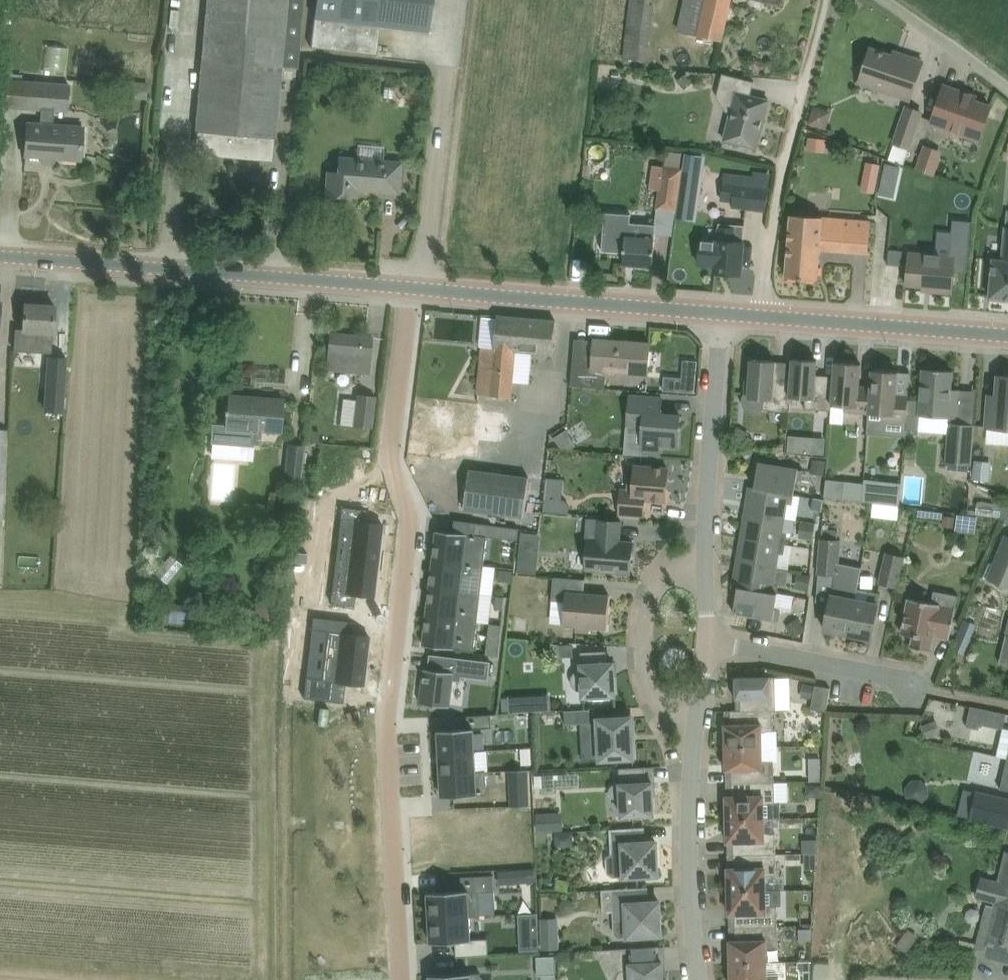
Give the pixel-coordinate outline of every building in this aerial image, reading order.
[(273,161),(274,137),(275,137),(281,65),(298,66),(304,0),(207,0),(195,131),(196,131),(195,154),(273,161)] [(311,46),(376,52),(379,25),(430,31),(434,0),(316,0),(311,46)] [(656,4),(652,4),(652,0),(631,0),(624,59),(649,62),(656,4)] [(730,0),(687,0),(680,31),(721,41),(730,0)] [(860,82),(911,99),(924,61),(906,55),(904,60),(871,48),(860,82)] [(757,148),(769,100),(751,96),(754,81),(722,73),(718,89),(727,91),(734,102),(725,139),(741,144),(742,146),(749,148),(752,146),(757,148)] [(25,156),(26,156),(81,160),(82,126),(52,124),(52,110),(66,110),(67,83),(22,81),(23,75),(6,74),(6,80),(2,80),(1,107),(39,109),(39,124),(28,123),(25,156)] [(693,82),(686,74),(678,81),(686,89),(693,82)] [(148,84),(135,83),(133,98),(147,99),(148,84)] [(859,84),(857,92),(879,98),(881,90),(859,84)] [(945,86),(932,122),(980,139),(992,106),(961,96),(962,92),(945,86)] [(809,122),(828,127),(833,109),(814,104),(809,122)] [(906,105),(892,143),(910,149),(924,111),(906,105)] [(941,158),(922,151),(915,169),(934,176),(941,158)] [(685,154),(683,169),(685,169),(677,212),(676,219),(689,221),(696,172),(694,172),(697,156),(685,154)] [(349,189),(399,193),(401,161),(337,155),(334,174),(327,173),(326,195),(349,197),(349,189)] [(868,162),(866,170),(880,173),(882,164),(868,162)] [(900,167),(887,164),(884,176),(898,179),(900,167)] [(685,169),(683,169),(664,166),(660,191),(657,209),(677,212),(685,169)] [(732,206),(747,208),(766,211),(770,188),(724,181),(721,200),(733,202),(732,206)] [(818,279),(821,249),(869,252),(871,219),(792,214),(787,277),(818,279)] [(624,264),(654,266),(656,238),(657,225),(648,224),(627,222),(627,232),(612,230),(609,251),(625,253),(624,264)] [(742,274),(744,244),(746,225),(735,224),(735,227),(719,225),(715,272),(742,274)] [(1004,226),(1001,261),(993,261),(990,297),(1007,299),(1007,226),(1004,226)] [(955,256),(938,255),(912,253),(907,283),(933,285),(932,291),(952,293),(959,256),(955,256)] [(25,303),(23,329),(16,329),(14,350),(52,353),(55,305),(25,303)] [(548,358),(548,353),(552,354),(556,321),(498,315),(498,318),(482,316),(479,346),(481,347),(476,394),(511,398),(515,350),(534,352),(533,357),(548,358)] [(371,374),(373,336),(330,333),(329,370),(371,374)] [(605,387),(607,370),(648,373),(651,343),(595,339),(593,372),(589,372),(590,360),(574,359),(572,385),(605,387)] [(63,391),(66,358),(50,356),(47,390),(63,391)] [(835,376),(817,374),(818,360),(793,358),(792,374),(792,377),(790,411),(791,411),(792,397),(806,398),(806,408),(832,411),(833,405),(835,376)] [(695,393),(698,360),(684,359),(683,377),(665,376),(664,390),(695,393)] [(776,361),(752,359),(750,377),(747,377),(745,393),(749,393),(749,397),(765,399),(764,409),(790,411),(792,377),(775,375),(776,361)] [(846,411),(870,413),(872,386),(861,386),(862,363),(836,362),(835,376),(833,405),(846,406),(846,411)] [(951,395),(953,374),(953,371),(924,368),(920,415),(958,418),(959,396),(951,395)] [(910,395),(897,394),(898,374),(899,372),(873,369),(872,386),(870,413),(868,434),(884,435),(885,419),(908,421),(910,395)] [(1007,430),(1007,375),(998,374),(996,394),(989,394),(986,429),(1007,430)] [(374,428),(377,397),(359,394),(356,426),(374,428)] [(284,399),(278,398),(229,395),(227,415),(227,425),(213,423),(211,442),(254,446),(254,444),(261,445),(263,431),(282,433),(284,399)] [(662,456),(663,446),(679,447),(681,415),(661,413),(663,397),(630,395),(628,427),(636,428),(636,424),(644,424),(642,454),(662,456)] [(501,421),(447,414),(445,428),(429,426),(426,455),(454,458),(476,460),(478,442),(499,444),(501,421)] [(950,423),(947,462),(972,464),(975,425),(950,423)] [(742,447),(750,433),(739,426),(730,439),(742,447)] [(308,429),(307,442),(320,443),(321,430),(308,429)] [(562,448),(573,448),(578,445),(567,429),(555,437),(562,448)] [(825,442),(814,441),(813,452),(824,453),(825,442)] [(303,478),(307,446),(291,445),(288,476),(303,478)] [(916,466),(918,450),(906,449),(905,465),(916,466)] [(827,461),(813,459),(811,474),(824,476),(827,461)] [(755,487),(795,493),(797,480),(803,480),(804,470),(759,462),(755,487)] [(989,481),(991,467),(976,465),(974,480),(989,481)] [(645,498),(662,500),(666,500),(667,490),(669,468),(636,466),(636,469),(629,469),(628,491),(622,490),(620,513),(644,514),(645,498)] [(525,517),(530,478),(471,470),(466,510),(525,517)] [(901,506),(903,483),(866,479),(865,483),(863,502),(901,506)] [(846,481),(844,499),(863,502),(865,483),(846,481)] [(746,511),(786,518),(788,503),(793,504),(795,493),(755,487),(750,486),(746,511)] [(824,499),(814,497),(812,509),(822,511),(824,499)] [(562,499),(545,498),(544,511),(569,513),(570,505),(565,499),(562,499)] [(338,543),(380,548),(383,523),(365,521),(367,509),(342,506),(338,543)] [(742,536),(787,544),(788,534),(783,533),(786,518),(746,511),(742,536)] [(954,527),(955,516),(944,514),(942,526),(954,527)] [(958,514),(956,531),(976,533),(978,516),(958,514)] [(433,559),(484,565),(488,536),(476,534),(478,522),(455,520),(454,532),(437,530),(433,559)] [(587,570),(631,573),(633,541),(621,540),(622,521),(599,520),(597,539),(589,538),(587,570)] [(519,528),(478,522),(476,534),(488,536),(518,539),(519,528)] [(817,527),(808,526),(802,524),(799,542),(814,544),(817,527)] [(841,540),(838,540),(839,530),(823,529),(820,573),(836,575),(838,575),(839,563),(841,540)] [(988,579),(1007,587),(1007,535),(1005,534),(986,578),(988,579)] [(737,561),(777,568),(780,553),(785,554),(787,544),(742,536),(737,561)] [(338,543),(335,567),(377,572),(380,548),(338,543)] [(953,548),(953,549),(953,551),(954,552),(954,553),(955,554),(956,555),(958,555),(959,555),(960,555),(962,555),(963,554),(964,553),(965,552),(965,551),(965,549),(965,548),(965,547),(964,545),(963,544),(962,544),(961,543),(959,543),(958,543),(956,544),(955,544),(954,545),(954,547),(953,548)] [(898,587),(905,557),(907,549),(889,544),(887,553),(880,582),(898,587)] [(539,554),(520,552),(518,572),(537,574),(539,554)] [(292,563),(303,564),(304,554),(293,553),(292,563)] [(484,565),(433,559),(430,587),(481,593),(484,565)] [(733,587),(738,587),(778,594),(780,584),(775,583),(777,568),(737,561),(733,587)] [(855,599),(859,579),(861,567),(839,563),(838,575),(836,575),(834,584),(825,629),(849,634),(856,599),(855,599)] [(377,572),(335,567),(330,604),(355,607),(357,595),(374,597),(377,572)] [(512,581),(513,570),(500,569),(499,580),(512,581)] [(812,575),(798,573),(796,587),(810,589),(812,575)] [(591,626),(608,628),(610,595),(585,593),(586,579),(555,577),(553,600),(566,601),(565,624),(577,625),(577,630),(591,631),(591,626)] [(427,615),(478,621),(481,593),(430,587),(427,615)] [(738,587),(734,612),(779,620),(781,609),(776,608),(778,594),(738,587)] [(868,601),(856,599),(849,634),(872,639),(882,593),(870,591),(868,601)] [(934,635),(950,638),(960,595),(936,591),(933,602),(910,598),(902,633),(913,635),(911,646),(920,648),(932,650),(934,635)] [(505,604),(506,596),(494,595),(493,603),(505,604)] [(259,622),(275,618),(277,617),(272,598),(254,603),(259,622)] [(167,603),(165,622),(192,624),(194,605),(167,603)] [(478,621),(427,615),(423,645),(474,651),(478,621)] [(806,629),(798,617),(786,625),(795,637),(806,629)] [(329,618),(324,656),(366,661),(369,636),(352,634),(354,622),(329,618)] [(965,651),(977,622),(967,618),(955,647),(965,651)] [(487,642),(486,654),(498,655),(500,644),(487,642)] [(553,663),(562,663),(562,657),(574,657),(573,643),(559,644),(552,642),(553,663)] [(606,699),(606,695),(616,694),(614,662),(608,663),(607,650),(582,651),(583,669),(578,670),(576,671),(575,672),(573,675),(572,677),(571,679),(572,681),(572,683),(573,686),(576,689),(578,691),(580,691),(582,691),(584,692),(584,696),(593,695),(593,699),(606,699)] [(428,671),(425,670),(421,703),(451,706),(454,680),(462,681),(463,676),(489,679),(492,661),(430,654),(428,671)] [(363,686),(366,661),(324,656),(320,693),(345,696),(346,684),(363,686)] [(774,710),(778,710),(776,677),(777,677),(777,676),(736,677),(737,698),(742,697),(742,710),(774,710)] [(801,696),(813,698),(816,684),(804,682),(801,696)] [(811,709),(827,711),(831,687),(816,684),(813,698),(811,709)] [(551,693),(509,696),(510,712),(552,710),(551,693)] [(980,724),(1004,729),(1007,713),(971,706),(967,726),(979,729),(980,724)] [(567,723),(592,722),(591,709),(566,710),(567,723)] [(775,731),(774,710),(742,710),(731,710),(732,729),(726,729),(726,747),(764,746),(763,731),(775,731)] [(440,752),(476,750),(475,728),(493,727),(492,714),(468,715),(469,728),(439,730),(440,752)] [(600,719),(600,732),(595,732),(596,747),(601,747),(602,759),(634,757),(632,717),(600,719)] [(928,737),(942,733),(938,720),(924,725),(928,737)] [(764,759),(764,746),(726,747),(726,764),(733,764),(733,783),(776,782),(775,761),(771,761),(764,759)] [(531,747),(523,748),(524,760),(532,759),(531,747)] [(440,752),(441,774),(487,771),(487,770),(477,771),(476,750),(440,752)] [(647,781),(646,766),(620,768),(621,783),(616,784),(614,785),(612,786),(611,789),(611,791),(611,793),(612,796),(614,797),(616,798),(619,798),(622,797),(623,816),(655,814),(654,781),(647,781)] [(526,769),(518,770),(519,782),(527,781),(526,769)] [(488,794),(487,771),(441,774),(443,796),(488,794)] [(810,781),(821,781),(821,772),(810,772),(810,781)] [(776,782),(733,783),(734,801),(727,801),(728,819),(766,818),(781,818),(780,803),(776,803),(776,782)] [(998,795),(977,791),(970,818),(1007,827),(1007,798),(998,795)] [(538,832),(551,831),(550,813),(537,813),(538,832)] [(735,855),(778,854),(777,833),(773,833),(766,831),(766,818),(728,819),(728,836),(734,836),(735,855)] [(613,877),(658,874),(657,841),(637,842),(636,828),(644,828),(644,826),(610,829),(612,853),(607,856),(608,873),(613,877)] [(557,847),(574,846),(574,832),(556,833),(557,847)] [(816,839),(803,839),(803,853),(816,853),(816,839)] [(987,901),(976,943),(963,940),(962,941),(959,940),(958,947),(959,947),(959,950),(1007,963),(1007,853),(1001,880),(981,876),(976,898),(987,901)] [(729,890),(767,890),(767,876),(774,875),(778,875),(778,854),(735,855),(735,873),(729,873),(729,890)] [(806,854),(806,867),(815,867),(816,854),(806,854)] [(537,873),(529,873),(529,885),(537,885),(537,873)] [(428,892),(430,917),(480,914),(479,892),(495,891),(494,874),(462,876),(463,890),(428,892)] [(629,936),(662,934),(660,901),(640,902),(640,888),(647,887),(647,886),(602,889),(604,911),(615,910),(615,919),(614,919),(615,934),(619,938),(629,937),(629,936)] [(736,926),(779,925),(779,904),(774,905),(768,903),(767,890),(729,890),(730,908),(736,908),(736,926)] [(480,914),(430,917),(431,942),(472,940),(471,916),(480,915),(480,914)] [(731,962),(769,962),(769,948),(775,946),(780,946),(779,925),(736,926),(737,945),(730,945),(731,962)] [(813,940),(812,928),(800,929),(800,940),(813,940)] [(909,954),(916,944),(902,935),(896,946),(909,954)] [(560,939),(542,940),(542,949),(561,949),(560,939)] [(539,940),(531,941),(532,953),(540,952),(539,940)] [(663,961),(660,961),(659,946),(596,950),(610,979),(664,979),(663,961)] [(556,975),(556,955),(537,956),(538,975),(542,975),(556,975)] [(804,971),(811,971),(811,961),(799,961),(799,968),(802,971),(804,971)] [(731,962),(731,979),(732,979),(737,979),(781,979),(780,976),(776,976),(769,975),(769,962),(731,962)]
